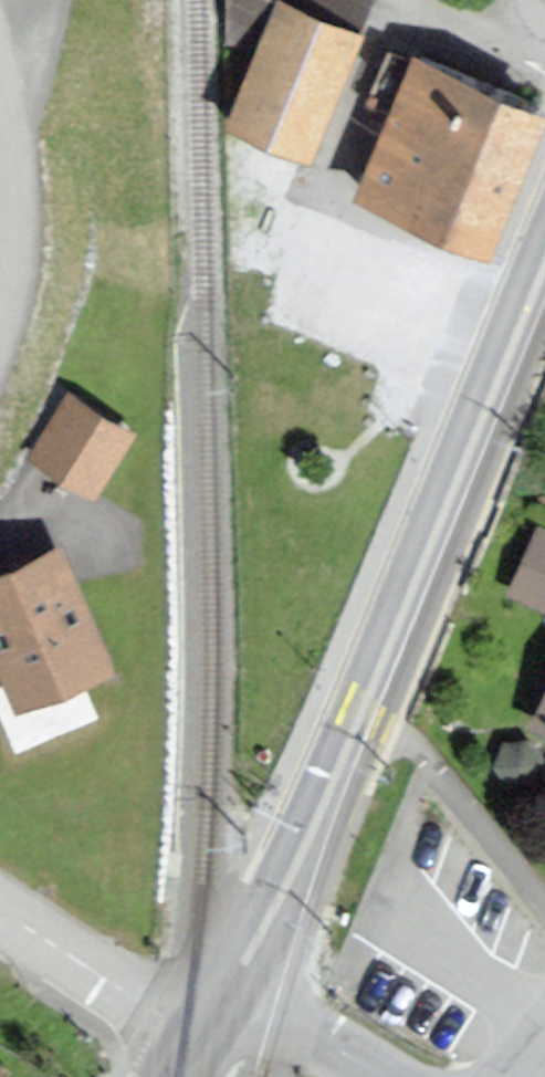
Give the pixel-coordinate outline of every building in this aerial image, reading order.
[(362,26),(297,0),(285,0),(236,124),(311,154),(362,26)] [(540,106),(424,58),(365,200),(481,248),(540,106)] [(138,440),(71,394),(28,463),(94,509),(138,440)] [(542,530),(509,603),(544,618),(544,531),(542,530)] [(0,577),(0,674),(17,713),(116,675),(60,554),(0,577)]
